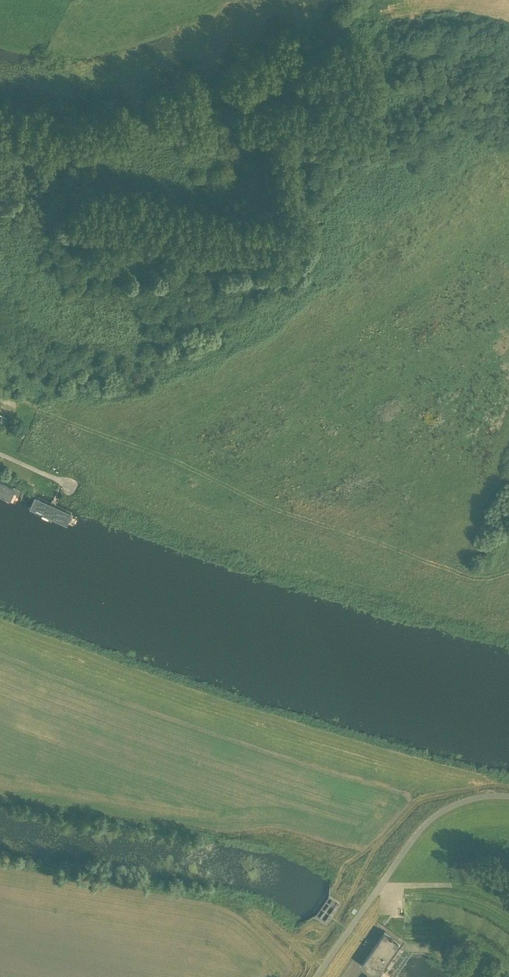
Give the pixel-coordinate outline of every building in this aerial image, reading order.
[(20,491),(0,482),(0,497),(15,504),(20,491)] [(30,508),(67,524),(72,513),(35,496),(30,508)] [(377,974),(399,942),(385,932),(362,964),(377,974)]
